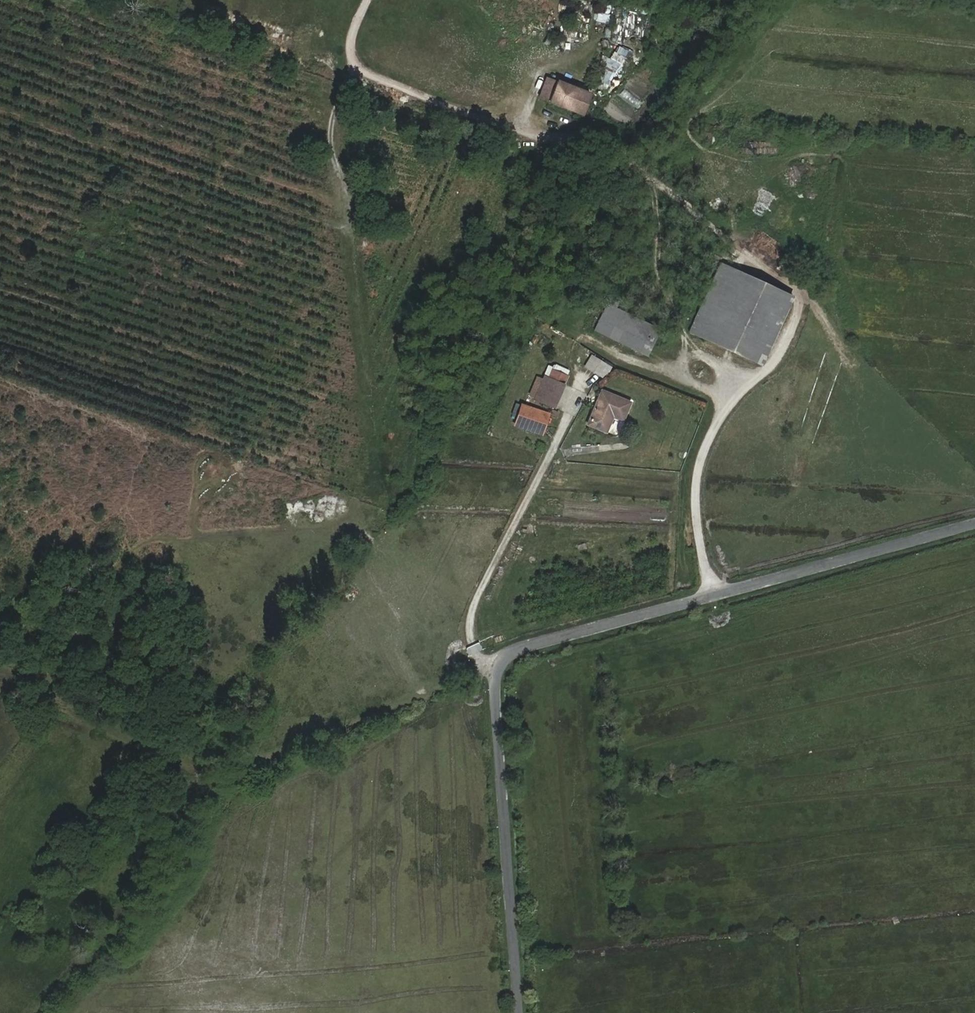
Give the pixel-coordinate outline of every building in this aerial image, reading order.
[(596,21),(609,22),(610,14),(597,13),(596,21)] [(616,45),(609,58),(606,56),(595,78),(607,85),(612,76),(619,79),(632,54),(616,45)] [(559,80),(550,100),(583,113),(592,92),(559,80)] [(722,262),(690,332),(743,356),(776,285),(722,262)] [(794,294),(776,285),(743,356),(762,364),(794,294)] [(608,301),(619,307),(621,302),(610,297),(608,301)] [(649,355),(663,328),(619,307),(608,301),(595,329),(649,355)] [(590,354),(583,366),(603,379),(611,366),(590,354)] [(547,376),(542,388),(559,396),(564,384),(547,376)] [(559,396),(542,388),(537,399),(554,407),(559,396)] [(624,420),(631,401),(603,390),(590,424),(608,431),(614,417),(624,420)] [(537,436),(545,418),(531,411),(519,407),(511,424),(537,436)] [(560,411),(554,408),(551,413),(557,416),(560,411)]
